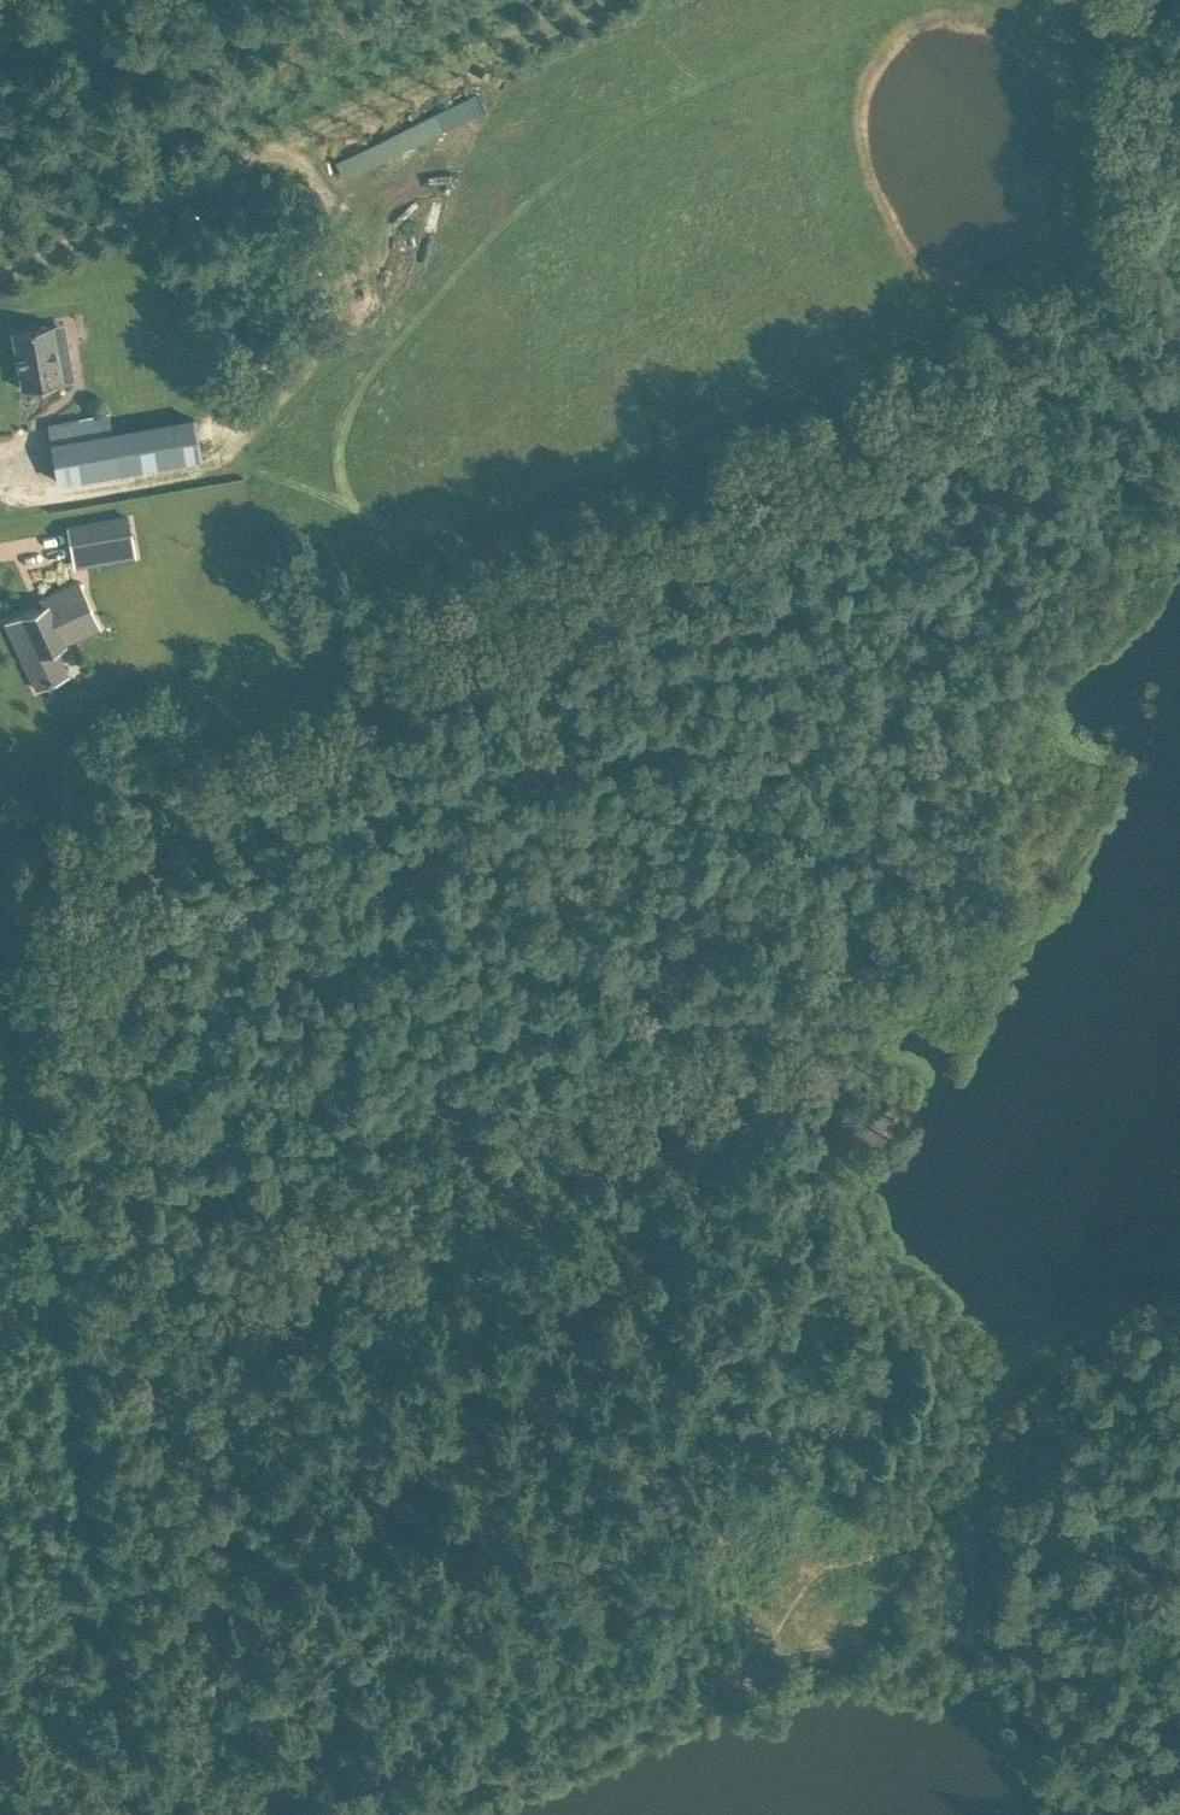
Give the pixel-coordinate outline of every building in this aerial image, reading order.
[(356,168),(488,112),(480,93),(348,149),(356,168)] [(57,347),(53,323),(12,330),(22,388),(74,379),(72,365),(68,345),(57,347)] [(200,455),(194,418),(52,443),(58,480),(200,455)] [(106,559),(103,545),(132,540),(127,517),(68,527),(75,565),(106,559)] [(93,613),(79,581),(41,598),(44,604),(6,621),(37,688),(66,674),(48,633),(93,613)]
